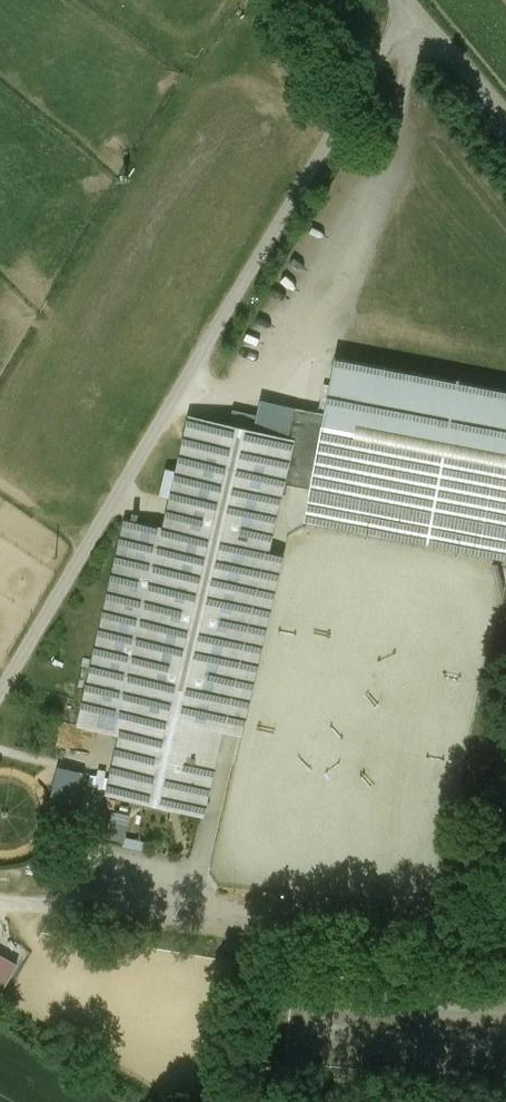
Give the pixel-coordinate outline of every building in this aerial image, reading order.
[(341,363),(333,414),(317,491),(311,519),(505,557),(505,395),(341,363)] [(333,414),(261,400),(255,431),(297,441),(285,495),(288,495),(290,486),(317,491),(333,414)] [(255,431),(191,417),(165,528),(272,553),(285,495),(297,441),(255,431)] [(123,736),(109,796),(204,817),(224,731),(241,735),(282,555),(272,553),(165,528),(128,520),(81,726),(123,736)] [(61,769),(53,803),(79,809),(87,775),(61,769)] [(2,997),(20,965),(0,955),(0,996),(2,997)]
